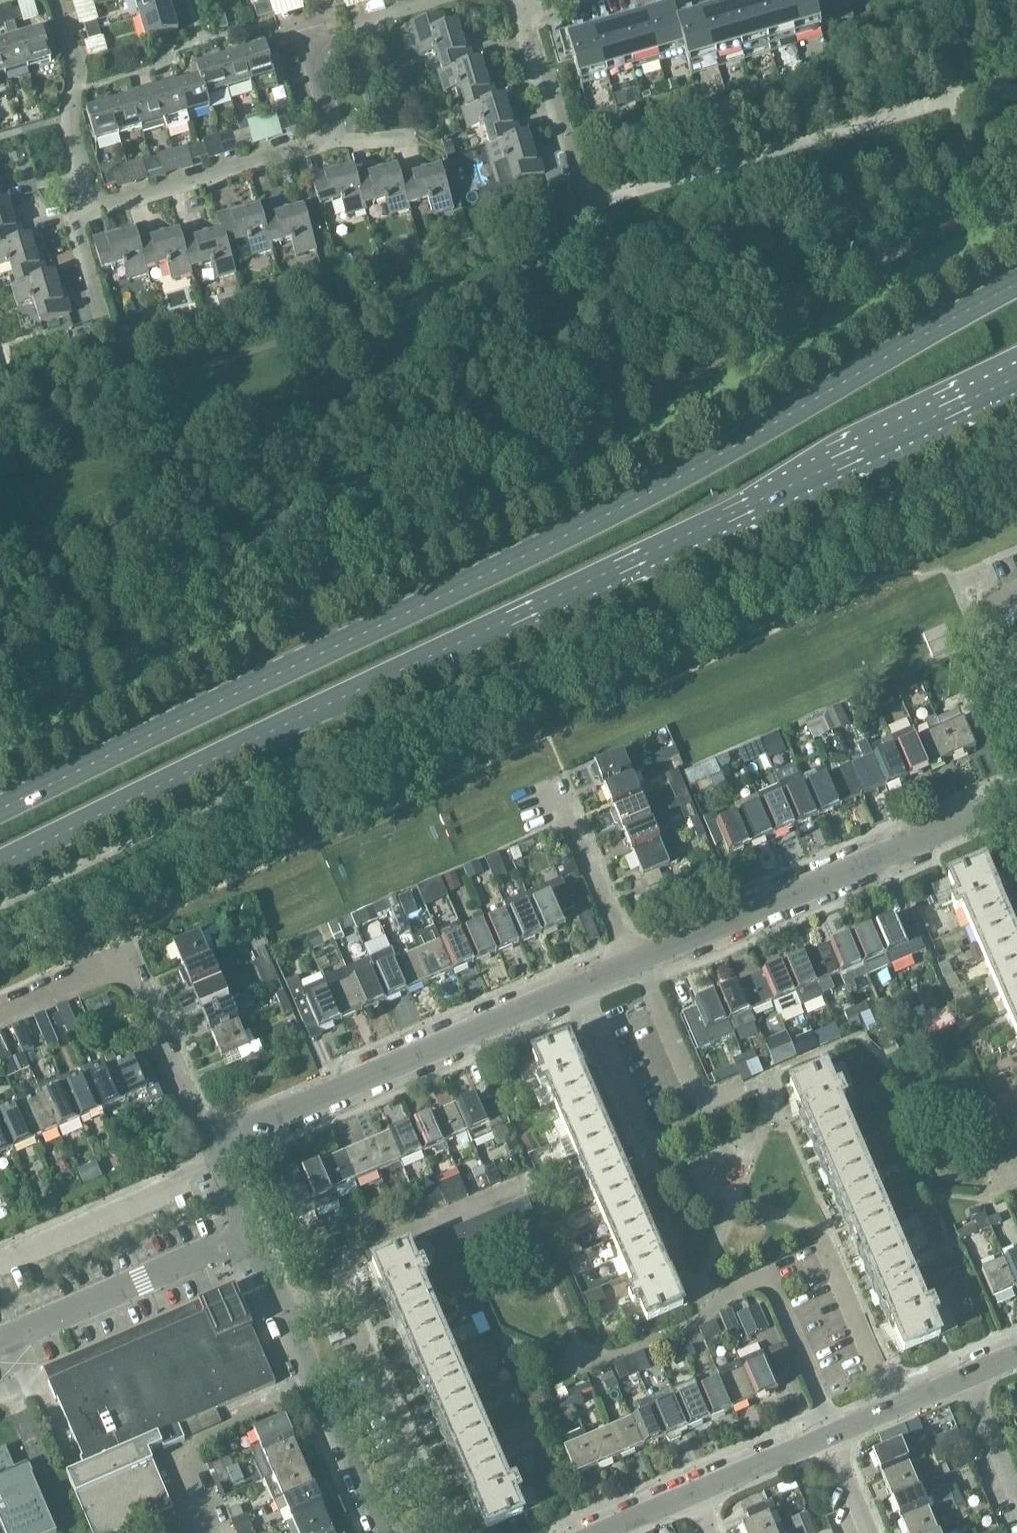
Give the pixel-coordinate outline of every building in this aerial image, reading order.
[(172,8),(170,0),(135,0),(140,17),(172,8)] [(574,59),(581,85),(685,55),(690,72),(822,33),(821,27),(854,18),(849,0),(773,0),(679,27),(674,10),(568,41),(574,59)] [(266,17),(274,14),(271,2),(263,4),(266,17)] [(266,17),(263,4),(254,7),(258,19),(266,17)] [(140,17),(147,41),(179,32),(172,8),(140,17)] [(11,11),(15,23),(23,21),(19,9),(11,11)] [(15,23),(11,11),(3,14),(7,26),(15,23)] [(225,15),(217,18),(220,30),(228,28),(225,15)] [(443,15),(412,25),(421,56),(437,51),(443,72),(444,72),(474,63),(466,37),(462,38),(458,24),(446,27),(443,15)] [(87,33),(99,29),(97,21),(84,25),(87,33)] [(99,29),(87,33),(89,41),(101,38),(99,29)] [(19,37),(29,69),(52,62),(43,30),(19,37)] [(19,37),(0,42),(0,55),(6,75),(29,69),(19,37)] [(242,52),(252,84),(255,94),(278,87),(275,77),(270,58),(266,46),(265,46),(263,40),(250,44),(251,50),(242,52)] [(220,59),(229,91),(252,84),(242,52),(220,59)] [(279,55),(270,58),(275,77),(278,87),(287,84),(285,77),(283,69),(280,60),(279,55)] [(201,77),(207,98),(208,97),(229,91),(220,59),(196,66),(199,78),(201,77)] [(474,63),(444,72),(443,72),(439,73),(445,93),(461,88),(467,108),(467,109),(498,100),(498,99),(490,74),(486,75),(481,60),(474,63)] [(386,72),(379,74),(383,86),(390,84),(386,72)] [(178,84),(188,116),(211,109),(208,97),(207,98),(201,77),(199,78),(178,84)] [(156,90),(167,128),(168,132),(190,125),(188,116),(178,84),(176,78),(163,82),(164,88),(156,90)] [(677,80),(667,83),(670,91),(679,88),(677,80)] [(133,97),(142,129),(144,135),(167,128),(156,90),(154,85),(140,89),(142,94),(133,97)] [(625,92),(616,95),(618,103),(619,106),(628,103),(625,92)] [(142,129),(133,97),(110,104),(120,136),(142,129)] [(521,137),(521,136),(514,111),(509,112),(505,97),(498,99),(498,100),(467,109),(467,108),(463,110),(469,130),(485,125),(491,145),(491,146),(521,137)] [(110,104),(87,111),(96,143),(120,136),(110,104)] [(432,104),(423,107),(425,117),(435,114),(432,104)] [(287,118),(278,120),(282,132),(291,130),(287,118)] [(241,131),(244,143),(252,141),(249,129),(241,131)] [(244,143),(241,131),(233,134),(236,146),(244,143)] [(528,134),(521,136),(521,137),(491,146),(491,145),(486,147),(492,166),(508,162),(514,183),(531,178),(545,174),(537,148),(533,149),(528,134)] [(452,143),(445,146),(448,156),(456,154),(452,143)] [(196,147),(199,159),(207,156),(204,145),(196,147)] [(199,159),(196,147),(188,149),(191,161),(199,159)] [(151,160),(154,172),(162,169),(159,158),(151,160)] [(154,172),(151,160),(142,162),(146,174),(154,172)] [(356,175),(354,168),(339,173),(338,168),(311,176),(321,207),(342,200),(347,216),(367,210),(365,206),(356,176),(356,175)] [(365,206),(386,200),(390,216),(410,210),(409,206),(399,175),(400,175),(398,168),(383,172),(382,168),(356,175),(356,176),(365,206)] [(400,175),(399,175),(409,206),(429,200),(434,216),(454,210),(448,189),(444,175),(442,168),(427,172),(425,168),(400,175)] [(113,171),(105,173),(109,186),(116,183),(113,171)] [(452,172),(444,175),(448,189),(456,186),(452,172)] [(514,183),(498,188),(502,200),(535,190),(531,178),(514,183)] [(25,239),(17,214),(13,215),(8,200),(1,202),(1,203),(0,203),(0,247),(25,239)] [(262,216),(263,216),(261,208),(246,213),(244,208),(218,216),(223,232),(228,247),(228,246),(248,241),(253,257),(273,251),(272,246),(271,246),(262,216)] [(263,216),(262,216),(271,246),(272,246),(292,240),(297,256),(317,251),(304,208),(289,212),(288,208),(263,216)] [(139,239),(136,232),(121,237),(120,232),(94,240),(103,271),(124,264),(129,280),(149,275),(148,270),(147,270),(138,240),(139,239)] [(191,270),(182,239),(180,232),(165,236),(164,232),(139,239),(138,240),(147,270),(148,270),(168,264),(173,280),(193,274),(191,270)] [(223,232),(209,236),(208,232),(182,239),(191,270),(212,264),(216,280),(236,274),(228,246),(228,247),(223,232)] [(17,285),(18,285),(48,276),(41,250),(36,252),(32,237),(25,239),(0,247),(0,268),(11,265),(17,285)] [(417,237),(409,239),(412,251),(420,249),(417,237)] [(343,257),(336,259),(340,274),(347,272),(343,257)] [(18,285),(17,285),(13,286),(19,306),(35,301),(41,323),(72,314),(64,287),(60,289),(55,274),(48,276),(18,285)] [(247,290),(241,292),(244,302),(254,299),(252,293),(247,290)] [(172,314),(163,316),(165,324),(175,321),(172,314)] [(947,626),(925,635),(930,646),(952,637),(947,626)] [(952,637),(930,646),(935,658),(956,648),(952,637)] [(912,675),(902,679),(907,693),(918,689),(912,675)] [(959,711),(938,720),(942,730),(941,730),(953,758),(976,749),(972,738),(986,732),(974,705),(959,711)] [(841,706),(828,711),(836,730),(849,724),(841,706)] [(827,712),(818,715),(826,734),(835,731),(827,712)] [(919,739),(919,740),(931,768),(953,758),(941,730),(942,730),(938,720),(937,718),(927,722),(932,734),(919,739)] [(897,749),(909,777),(931,768),(919,740),(919,739),(914,728),(892,738),(897,749)] [(778,733),(762,740),(770,759),(787,752),(778,733)] [(673,741),(669,734),(659,738),(662,745),(673,741)] [(874,759),(886,787),(909,777),(897,749),(892,738),(882,742),(887,753),(874,759)] [(761,740),(753,743),(759,758),(767,755),(761,740)] [(852,768),(864,797),(886,787),(874,759),(869,748),(867,743),(858,747),(860,752),(865,763),(852,768)] [(675,747),(662,753),(666,762),(672,759),(679,756),(675,747)] [(596,764),(591,769),(596,780),(602,780),(605,787),(632,776),(643,771),(633,748),(622,753),(597,764),(596,764)] [(729,754),(717,759),(722,771),(728,768),(731,761),(729,754)] [(716,759),(685,773),(691,787),(696,785),(711,779),(715,787),(726,782),(722,774),(716,759)] [(852,768),(849,761),(840,765),(843,772),(830,778),(829,778),(842,806),(864,797),(852,768)] [(825,767),(815,771),(803,777),(819,816),(842,806),(829,778),(830,778),(825,767)] [(679,771),(666,776),(671,787),(683,781),(679,771)] [(799,776),(780,784),(780,785),(785,797),(797,825),(819,816),(807,787),(803,777),(802,774),(799,776)] [(615,810),(653,794),(648,783),(637,788),(632,776),(605,787),(615,810)] [(683,781),(671,787),(675,797),(688,791),(683,781)] [(780,785),(758,795),(763,806),(763,807),(775,835),(797,825),(785,797),(780,785)] [(615,810),(612,813),(617,824),(621,823),(625,832),(660,817),(662,817),(653,794),(615,810)] [(758,795),(735,805),(737,808),(752,844),(775,835),(763,807),(763,806),(758,795)] [(716,813),(704,818),(716,847),(724,843),(729,854),(752,844),(737,808),(728,812),(732,820),(721,824),(716,813)] [(695,829),(702,826),(698,816),(691,819),(695,829)] [(634,855),(661,843),(670,840),(660,817),(625,832),(634,855)] [(702,826),(695,829),(699,839),(707,836),(702,826)] [(670,840),(661,843),(634,855),(644,878),(679,862),(670,840)] [(498,854),(486,859),(494,879),(507,874),(498,854)] [(574,861),(568,864),(573,876),(579,873),(574,861)] [(479,862),(464,868),(469,880),(484,874),(479,862)] [(997,895),(1003,892),(990,862),(971,870),(970,867),(967,869),(968,872),(932,887),(941,908),(953,902),(957,912),(964,909),(983,954),(996,983),(1016,1033),(1016,942),(997,895)] [(455,873),(443,879),(450,893),(461,888),(455,873)] [(563,880),(559,881),(528,895),(544,933),(567,924),(563,914),(575,909),(563,880)] [(426,885),(419,888),(426,905),(433,902),(426,885)] [(410,893),(399,898),(407,917),(418,912),(410,893)] [(505,904),(510,915),(521,943),(544,933),(528,895),(505,904)] [(934,896),(928,899),(931,906),(937,903),(934,896)] [(648,897),(635,898),(636,914),(649,914),(648,897)] [(381,904),(374,907),(380,920),(387,917),(386,915),(381,904)] [(373,907),(358,913),(364,926),(378,920),(373,907)] [(259,917),(256,910),(246,914),(249,922),(259,917)] [(465,934),(477,962),(499,953),(487,924),(482,913),(473,917),(478,928),(465,934)] [(487,924),(499,953),(501,958),(516,952),(514,946),(521,943),(510,915),(487,924)] [(351,916),(338,922),(342,932),(355,926),(351,916)] [(898,919),(875,929),(886,955),(891,966),(926,951),(915,924),(902,930),(898,919)] [(201,920),(185,926),(188,934),(199,929),(204,927),(201,920)] [(338,922),(329,926),(335,942),(344,938),(338,922)] [(465,934),(461,923),(438,932),(454,972),(477,962),(465,934)] [(328,927),(318,931),(324,944),(334,940),(328,927)] [(436,928),(414,938),(416,944),(432,981),(446,975),(454,972),(438,932),(436,928)] [(891,966),(886,955),(875,929),(852,938),(868,976),(891,966)] [(318,931),(307,936),(313,950),(324,945),(318,931)] [(211,956),(201,933),(174,945),(184,968),(211,956)] [(852,938),(830,948),(841,974),(849,995),(858,991),(854,982),(868,976),(852,938)] [(398,963),(410,991),(432,981),(416,944),(407,948),(411,957),(398,963)] [(262,960),(270,957),(265,947),(258,950),(262,960)] [(830,948),(808,957),(823,994),(824,994),(835,989),(831,980),(841,974),(830,948)] [(392,950),(370,959),(387,1000),(410,991),(398,963),(392,950)] [(184,968),(179,970),(185,985),(191,982),(194,990),(220,979),(213,961),(211,956),(184,968)] [(270,957),(262,960),(266,971),(274,968),(270,957)] [(823,994),(808,957),(785,967),(802,1006),(825,996),(824,994),(823,994)] [(348,969),(353,982),(365,1010),(387,1000),(370,959),(348,969)] [(948,961),(939,965),(945,978),(954,974),(948,961)] [(802,1006),(785,967),(763,976),(774,1003),(779,1016),(802,1006)] [(326,980),(331,991),(343,1020),(365,1010),(353,982),(348,969),(325,979),(326,981),(326,980)] [(231,974),(220,979),(194,990),(204,1013),(230,1001),(241,996),(231,974)] [(954,974),(945,978),(950,989),(960,986),(955,974),(954,974)] [(752,1012),(774,1003),(763,976),(740,986),(752,1012)] [(343,1020),(331,991),(326,980),(326,981),(304,990),(298,977),(286,982),(304,1023),(315,1018),(320,1030),(343,1020)] [(752,1012),(740,986),(718,996),(729,1022),(734,1033),(757,1023),(752,1012)] [(900,989),(889,994),(893,1001),(903,997),(900,989)] [(967,989),(954,995),(956,1002),(970,996),(967,990),(967,989)] [(277,995),(281,1004),(288,1001),(284,992),(277,995)] [(107,995),(85,1004),(90,1016),(112,1007),(107,995)] [(697,1010),(683,1015),(698,1050),(734,1035),(734,1033),(733,1031),(729,1022),(718,996),(695,1005),(697,1010)] [(230,1001),(204,1013),(213,1035),(240,1024),(230,1001)] [(288,1001),(281,1004),(286,1016),(293,1013),(288,1001)] [(68,1003),(57,1008),(70,1038),(81,1033),(68,1003)] [(855,1008),(859,1016),(869,1011),(866,1003),(855,1008)] [(855,1008),(845,1013),(848,1020),(859,1016),(855,1008)] [(956,1023),(950,1009),(937,1014),(935,1010),(926,1014),(928,1018),(915,1023),(919,1033),(922,1041),(957,1026),(956,1023)] [(112,1010),(90,1020),(96,1033),(118,1023),(112,1010)] [(46,1012),(35,1017),(49,1047),(59,1043),(46,1012)] [(865,1029),(867,1034),(878,1029),(870,1012),(860,1016),(865,1029)] [(965,1020),(956,1023),(957,1026),(960,1032),(969,1029),(965,1020)] [(23,1022),(12,1027),(24,1053),(24,1054),(35,1049),(23,1022)] [(240,1024),(213,1035),(223,1058),(249,1047),(249,1046),(255,1043),(250,1031),(244,1034),(240,1024)] [(979,1029),(970,1033),(975,1045),(984,1042),(979,1029)] [(811,1031),(790,1041),(791,1044),(797,1057),(818,1047),(811,1031)] [(0,1032),(0,1059),(2,1063),(13,1058),(1,1032),(0,1032)] [(522,1062),(517,1064),(525,1085),(538,1079),(539,1080),(543,1090),(540,1091),(547,1107),(556,1104),(563,1121),(555,1124),(562,1142),(561,1142),(568,1159),(578,1155),(586,1172),(593,1189),(600,1206),(608,1224),(615,1241),(622,1258),(630,1275),(637,1292),(631,1294),(635,1304),(633,1305),(623,1309),(632,1330),(643,1326),(649,1323),(650,1323),(683,1309),(687,1307),(690,1306),(681,1284),(677,1275),(670,1278),(663,1261),(655,1244),(648,1226),(641,1209),(633,1192),(626,1175),(619,1158),(611,1141),(604,1124),(597,1107),(589,1089),(582,1072),(589,1069),(585,1061),(576,1039),(575,1039),(569,1042),(567,1043),(544,1053),(537,1056),(536,1056),(534,1057),(529,1059),(522,1062)] [(769,1051),(775,1065),(796,1056),(790,1042),(769,1051)] [(754,1051),(744,1056),(747,1063),(757,1059),(754,1051)] [(124,1101),(146,1092),(151,1105),(164,1099),(149,1065),(138,1070),(133,1058),(118,1065),(114,1055),(106,1059),(110,1068),(110,1069),(124,1101)] [(744,1056),(733,1060),(736,1068),(737,1068),(747,1063),(744,1056)] [(13,1058),(2,1063),(9,1078),(19,1073),(13,1058)] [(737,1068),(740,1073),(743,1082),(753,1078),(747,1063),(737,1068)] [(842,1090),(854,1084),(845,1063),(787,1088),(800,1119),(806,1116),(895,1322),(888,1325),(901,1355),(959,1330),(954,1318),(951,1310),(938,1315),(934,1305),(928,1308),(906,1256),(840,1102),(846,1100),(842,1090)] [(124,1101),(110,1069),(96,1074),(92,1065),(83,1069),(88,1078),(87,1078),(102,1111),(124,1101)] [(499,1075),(504,1085),(513,1081),(508,1071),(499,1075)] [(61,1079),(65,1088),(79,1121),(102,1111),(87,1078),(74,1084),(70,1075),(61,1079)] [(1004,1075),(991,1080),(998,1097),(1011,1092),(1004,1075)] [(79,1121),(65,1088),(61,1079),(39,1088),(43,1098),(57,1130),(79,1121)] [(997,1098),(1004,1114),(1016,1108),(1016,1097),(1014,1090),(1011,1092),(998,1097),(997,1098)] [(57,1130),(43,1098),(29,1103),(25,1094),(17,1098),(21,1107),(20,1107),(35,1140),(57,1130)] [(469,1134),(473,1144),(496,1134),(496,1132),(510,1126),(498,1098),(483,1104),(480,1097),(458,1107),(469,1134)] [(13,1150),(35,1140),(20,1107),(7,1113),(3,1104),(0,1105),(0,1121),(13,1150)] [(469,1134),(458,1107),(435,1117),(446,1143),(469,1134)] [(446,1143),(435,1117),(413,1126),(424,1153),(446,1143)] [(13,1150),(0,1121),(0,1155),(13,1150)] [(424,1153),(413,1126),(391,1136),(402,1162),(424,1153)] [(534,1133),(523,1138),(530,1155),(541,1150),(534,1133)] [(368,1146),(379,1172),(402,1162),(391,1136),(368,1146)] [(902,1142),(892,1146),(897,1156),(906,1153),(902,1142)] [(379,1172),(368,1146),(346,1155),(357,1181),(379,1172)] [(323,1165),(335,1191),(357,1181),(346,1155),(323,1165)] [(907,1160),(901,1163),(905,1173),(912,1171),(907,1160)] [(483,1167),(486,1175),(488,1180),(491,1186),(501,1182),(493,1163),(483,1167)] [(340,1202),(335,1191),(323,1165),(301,1174),(312,1201),(317,1212),(340,1202)] [(486,1175),(483,1167),(472,1172),(476,1179),(486,1175)] [(317,1212),(312,1201),(301,1174),(278,1184),(294,1222),(317,1212)] [(443,1176),(435,1179),(438,1186),(446,1183),(443,1176)] [(438,1186),(441,1194),(444,1200),(446,1205),(446,1206),(468,1197),(467,1196),(459,1177),(448,1182),(446,1183),(438,1186)] [(429,1194),(417,1198),(422,1209),(444,1200),(441,1194),(438,1186),(428,1191),(429,1194)] [(921,1192),(913,1196),(918,1207),(926,1204),(921,1192)] [(417,1198),(410,1202),(414,1213),(422,1209),(417,1198)] [(517,1203),(526,1224),(538,1220),(528,1198),(517,1203)] [(404,1201),(394,1206),(399,1217),(409,1212),(404,1201)] [(516,1229),(526,1224),(517,1203),(507,1207),(516,1229)] [(506,1233),(516,1229),(507,1207),(497,1211),(506,1233)] [(561,1228),(577,1221),(572,1208),(556,1214),(561,1228)] [(371,1215),(375,1223),(385,1218),(382,1211),(371,1215)] [(496,1237),(506,1233),(497,1211),(487,1215),(496,1237)] [(931,1212),(921,1217),(926,1226),(936,1222),(931,1212)] [(375,1223),(371,1215),(361,1220),(364,1227),(375,1223)] [(486,1241),(496,1237),(487,1215),(477,1220),(486,1241)] [(988,1220),(991,1227),(1002,1223),(999,1215),(988,1220)] [(476,1246),(486,1241),(477,1220),(467,1224),(476,1246)] [(991,1227),(988,1220),(977,1224),(981,1232),(991,1227)] [(466,1250),(476,1246),(467,1224),(457,1228),(466,1250)] [(974,1226),(957,1233),(960,1240),(977,1233),(974,1226)] [(337,1227),(325,1231),(335,1252),(346,1248),(337,1227)] [(456,1254),(464,1251),(466,1250),(457,1228),(447,1232),(456,1254)] [(938,1229),(925,1234),(930,1245),(943,1239),(938,1229)] [(446,1258),(456,1254),(447,1232),(437,1237),(446,1258)] [(330,1242),(327,1235),(317,1239),(320,1247),(330,1242)] [(435,1263),(446,1258),(437,1237),(426,1241),(435,1263)] [(482,1532),(537,1509),(541,1507),(532,1487),(520,1492),(516,1482),(509,1485),(421,1282),(427,1279),(422,1269),(435,1263),(426,1241),(368,1266),(381,1296),(387,1294),(476,1499),(469,1502),(482,1532)] [(1005,1261),(1016,1288),(1016,1287),(1016,1256),(1005,1261)] [(1016,1288),(1005,1261),(982,1271),(994,1297),(1016,1288)] [(602,1289),(586,1296),(592,1310),(608,1303),(602,1289)] [(242,1300),(227,1306),(49,1383),(57,1400),(58,1399),(83,1456),(81,1457),(85,1466),(68,1474),(94,1532),(121,1532),(174,1510),(149,1453),(163,1447),(164,1449),(185,1440),(179,1426),(217,1410),(276,1384),(252,1328),(254,1327),(242,1300)] [(961,1305),(951,1310),(954,1318),(965,1314),(961,1305)] [(758,1307),(739,1315),(749,1337),(768,1329),(758,1307)] [(732,1310),(720,1315),(725,1326),(737,1321),(732,1310)] [(483,1313),(472,1318),(477,1328),(488,1324),(483,1313)] [(721,1332),(716,1321),(700,1328),(704,1339),(721,1332)] [(702,1335),(680,1344),(683,1351),(694,1347),(705,1342),(702,1335)] [(493,1338),(484,1342),(488,1352),(498,1348),(493,1338)] [(683,1351),(687,1358),(697,1354),(694,1347),(683,1351)] [(683,1351),(673,1356),(676,1363),(687,1358),(683,1351)] [(756,1399),(779,1389),(763,1352),(740,1362),(756,1399)] [(631,1356),(614,1364),(620,1378),(637,1370),(631,1356)] [(646,1356),(634,1361),(639,1372),(650,1367),(646,1356)] [(717,1371),(722,1382),(733,1409),(756,1399),(740,1362),(717,1371)] [(613,1374),(602,1378),(605,1384),(616,1380),(613,1374)] [(616,1380),(605,1384),(608,1391),(619,1387),(616,1380)] [(711,1418),(700,1392),(695,1380),(673,1389),(672,1390),(689,1428),(711,1418)] [(590,1382),(567,1392),(570,1398),(581,1394),(593,1388),(590,1382)] [(722,1382),(700,1392),(711,1418),(733,1409),(722,1382)] [(513,1385),(506,1388),(512,1401),(519,1398),(513,1385)] [(564,1385),(556,1388),(562,1402),(570,1398),(567,1392),(564,1385)] [(664,1393),(650,1399),(655,1411),(666,1437),(670,1442),(682,1437),(681,1431),(689,1428),(672,1390),(673,1389),(672,1388),(664,1391),(664,1393)] [(581,1394),(570,1398),(573,1406),(584,1401),(581,1394)] [(562,1402),(560,1403),(563,1410),(573,1406),(570,1398),(562,1402)] [(645,1415),(633,1420),(644,1447),(666,1437),(650,1399),(640,1404),(645,1415)] [(217,1410),(179,1426),(185,1440),(222,1423),(218,1414),(217,1410)] [(256,1458),(265,1454),(294,1441),(284,1419),(255,1431),(262,1446),(252,1450),(256,1458)] [(622,1456),(644,1447),(633,1420),(610,1430),(622,1456)] [(885,1449),(874,1454),(884,1477),(910,1465),(925,1459),(914,1435),(910,1437),(905,1426),(879,1437),(885,1449)] [(599,1466),(588,1440),(588,1439),(584,1430),(561,1440),(576,1476),(599,1466)] [(610,1430),(588,1439),(588,1440),(599,1466),(622,1456),(610,1430)] [(957,1430),(936,1439),(937,1441),(941,1451),(963,1442),(957,1430)] [(256,1458),(254,1458),(264,1480),(265,1480),(303,1463),(307,1460),(303,1452),(299,1452),(294,1441),(265,1454),(256,1458)] [(934,1454),(941,1451),(937,1441),(929,1444),(934,1454)] [(28,1465),(16,1470),(6,1448),(0,1451),(0,1532),(57,1532),(28,1465)] [(941,1451),(934,1454),(938,1465),(946,1461),(941,1451)] [(532,1456),(523,1460),(529,1474),(538,1470),(532,1456)] [(218,1474),(226,1471),(221,1461),(214,1464),(218,1474)] [(265,1480),(275,1503),(313,1486),(303,1463),(265,1480)] [(919,1488),(910,1465),(884,1477),(893,1499),(919,1488)] [(226,1471),(218,1474),(222,1484),(230,1480),(226,1471)] [(323,1508),(313,1486),(275,1503),(280,1513),(289,1509),(294,1521),(323,1508)] [(956,1486),(949,1489),(953,1499),(960,1496),(956,1486)] [(929,1510),(919,1488),(893,1499),(903,1522),(929,1510)] [(960,1496),(953,1499),(958,1510),(965,1507),(960,1496)] [(772,1501),(747,1512),(751,1523),(770,1515),(776,1512),(777,1512),(772,1501)] [(237,1519),(245,1516),(241,1507),(233,1510),(237,1519)] [(294,1521),(299,1532),(325,1532),(333,1530),(323,1508),(294,1521)] [(907,1532),(937,1532),(938,1532),(929,1510),(903,1522),(907,1532)] [(175,1513),(153,1522),(158,1532),(179,1522),(175,1513)] [(805,1527),(812,1524),(808,1513),(801,1516),(805,1527)] [(237,1519),(233,1521),(237,1530),(252,1524),(248,1515),(245,1516),(237,1519)] [(782,1524),(775,1527),(770,1515),(751,1523),(743,1526),(746,1532),(785,1532),(782,1524)] [(801,1516),(792,1520),(796,1530),(805,1527),(801,1516)] [(667,1519),(638,1527),(639,1532),(671,1532),(667,1519)] [(158,1532),(181,1532),(183,1532),(179,1522),(158,1532)] [(805,1527),(808,1532),(816,1532),(812,1524),(805,1527)]
